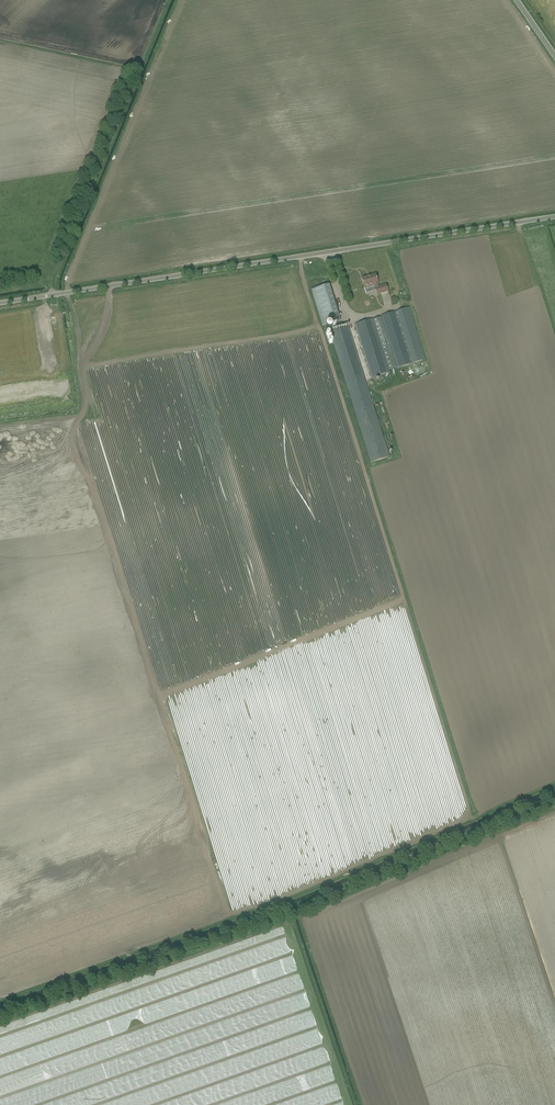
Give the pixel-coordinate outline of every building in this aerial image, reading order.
[(367,277),(362,278),(365,288),(374,285),(375,288),(377,295),(388,292),(386,285),(379,287),(378,284),(375,275),(367,277)] [(322,326),(340,320),(329,284),(311,290),(322,326)] [(415,306),(401,310),(380,317),(380,318),(373,320),(373,319),(354,325),(371,379),(373,384),(433,365),(415,306)] [(331,331),(369,463),(387,458),(350,326),(331,331)] [(186,831),(192,852),(185,854),(186,857),(208,851),(207,847),(199,849),(196,837),(195,837),(193,829),(191,829),(193,840),(191,840),(188,830),(186,831)]
